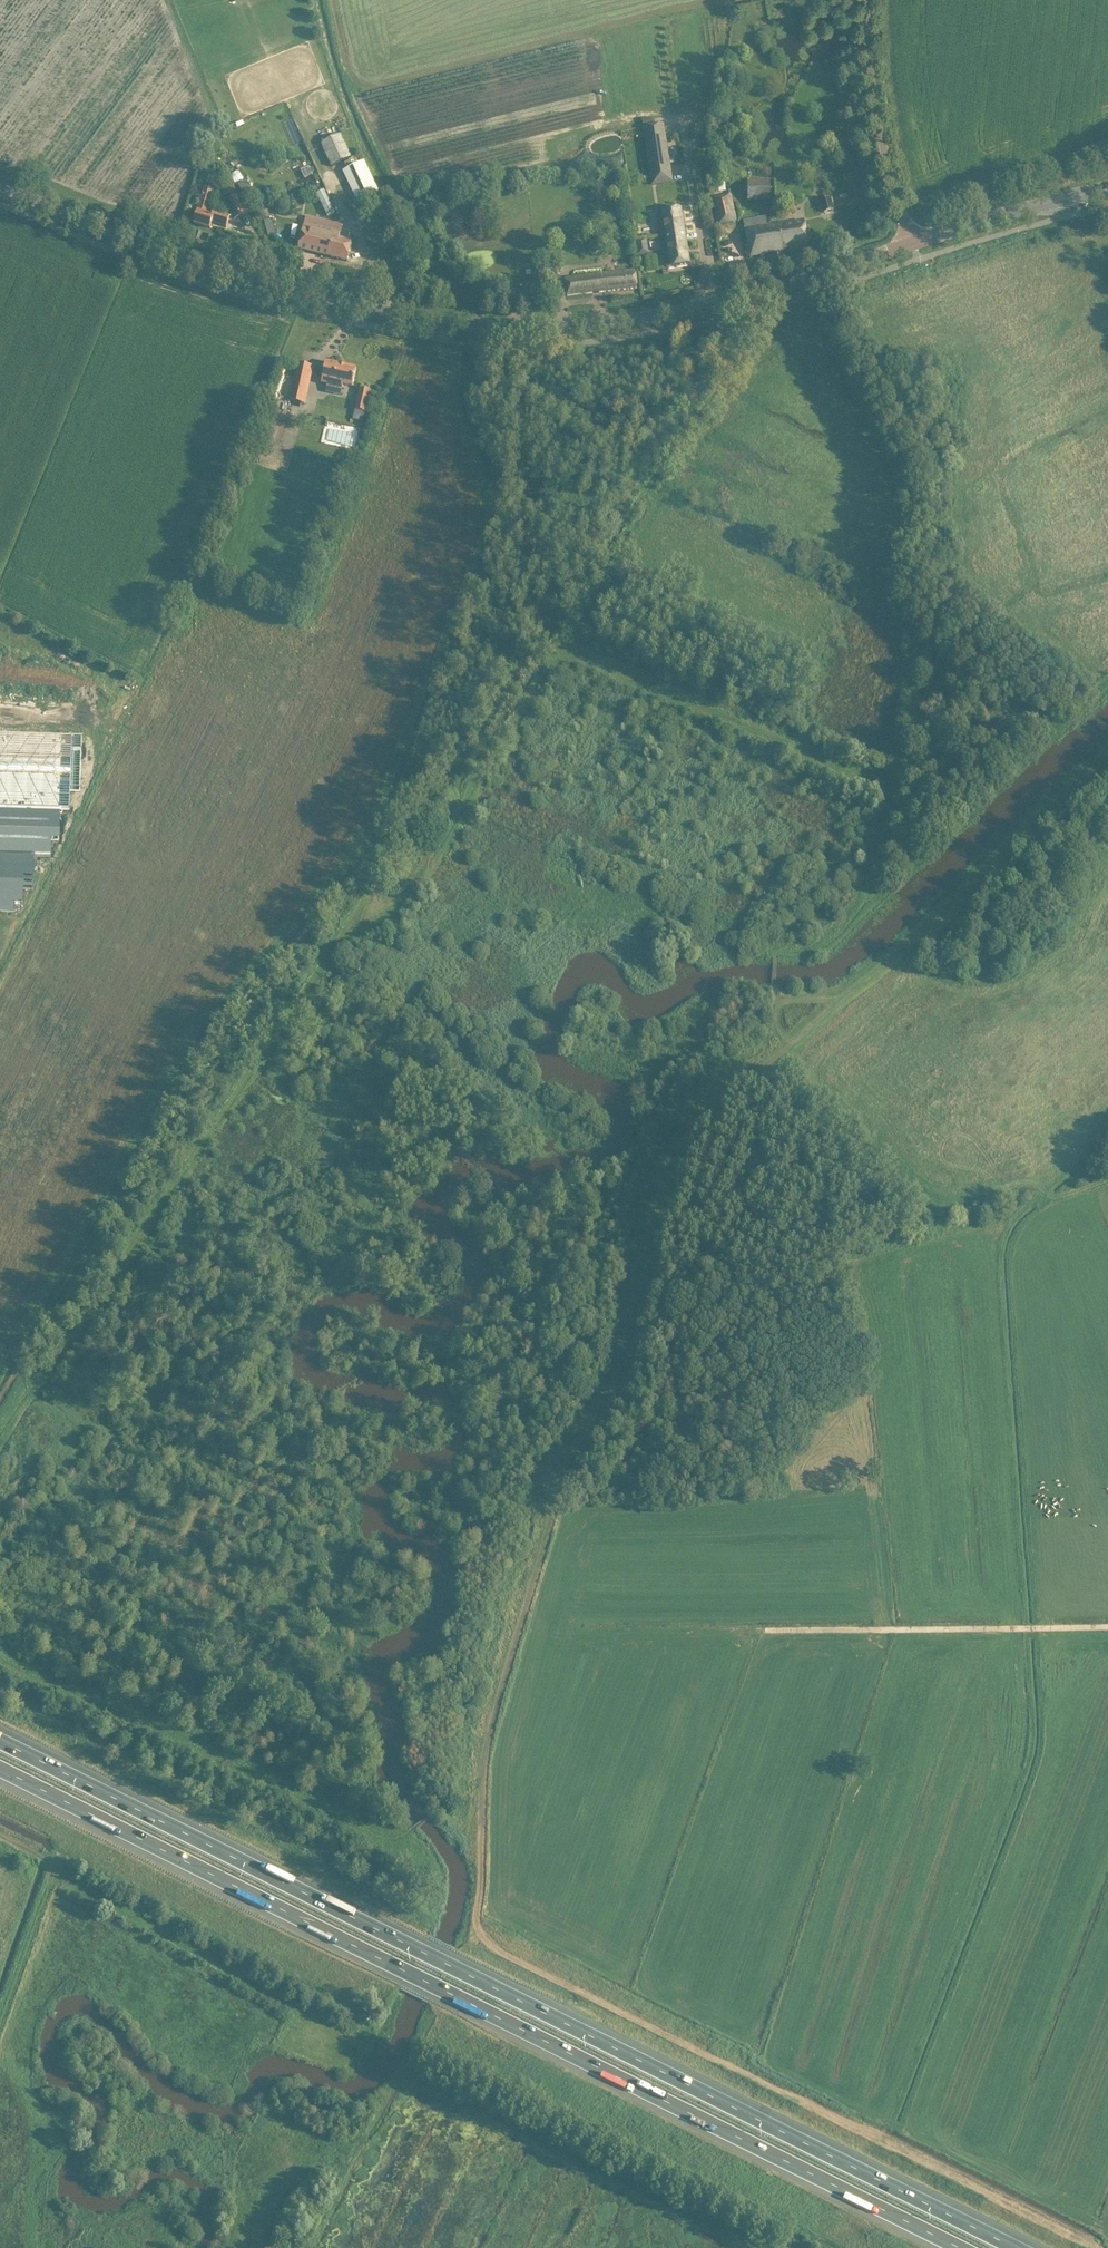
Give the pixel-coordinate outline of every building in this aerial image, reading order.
[(671,175),(663,125),(644,128),(651,178),(671,175)] [(320,143),(331,167),(351,157),(340,134),(320,143)] [(363,163),(344,172),(359,205),(378,196),(363,163)] [(309,166),(299,170),(306,188),(316,184),(309,166)] [(748,181),(748,201),(770,201),(770,181),(748,181)] [(221,191),(224,196),(232,192),(230,187),(221,191)] [(194,224),(210,229),(212,222),(227,227),(230,216),(215,211),(213,216),(206,214),(213,191),(205,188),(194,224)] [(320,203),(316,205),(319,211),(323,209),(324,208),(327,216),(335,213),(325,191),(317,195),(321,203),(320,203)] [(713,196),(719,223),(736,219),(731,193),(713,196)] [(226,201),(234,219),(247,214),(238,195),(226,201)] [(820,199),(824,213),(834,210),(829,196),(820,199)] [(662,236),(662,237),(685,233),(681,208),(658,212),(662,236)] [(271,218),(264,220),(268,236),(276,233),(271,218)] [(746,230),(749,246),(750,257),(783,251),(783,250),(808,245),(806,234),(804,221),(786,224),(786,223),(746,230)] [(339,239),(341,232),(305,224),(299,250),(347,262),(352,242),(339,239)] [(685,233),(662,237),(667,268),(690,264),(685,233)] [(594,240),(596,252),(603,251),(602,240),(594,240)] [(533,271),(534,292),(547,292),(545,270),(533,271)] [(602,274),(565,279),(567,296),(637,289),(635,271),(628,271),(602,274)] [(322,383),(343,387),(343,385),(352,387),(356,369),(326,362),(322,383)] [(290,402),(305,405),(313,367),(297,363),(290,402)] [(355,411),(366,413),(371,391),(360,388),(355,411)] [(255,573),(251,584),(260,587),(265,576),(255,573)] [(13,913),(14,903),(22,903),(22,890),(32,890),(34,854),(50,854),(50,840),(58,840),(59,816),(59,809),(69,810),(70,791),(80,791),(82,736),(0,734),(0,912),(13,913)]
